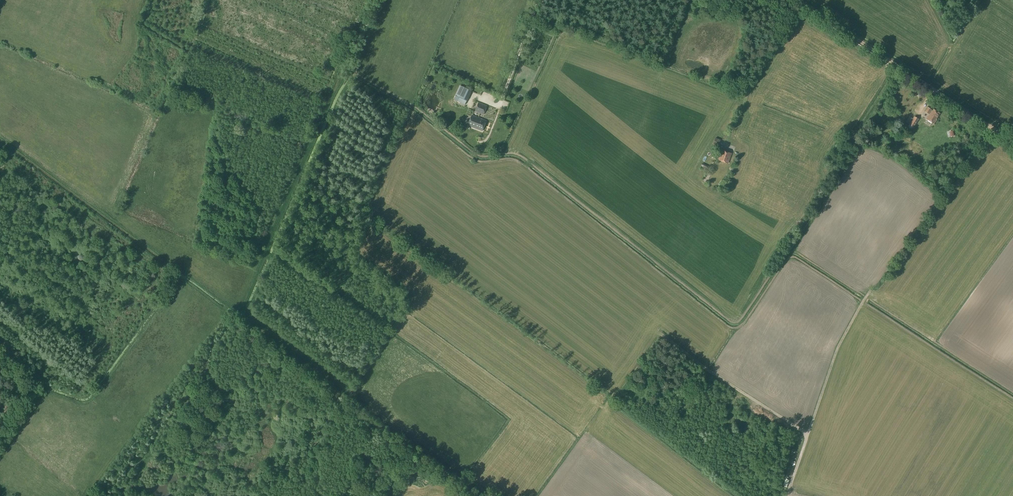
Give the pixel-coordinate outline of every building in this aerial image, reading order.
[(458,101),(464,105),(471,91),(460,86),(455,97),(459,99),(458,101)] [(475,111),(484,114),(487,106),(478,103),(475,111)] [(926,119),(934,124),(936,120),(936,119),(940,113),(933,109),(932,110),(928,107),(925,111),(930,115),(929,115),(926,119)] [(468,125),(482,131),(486,121),(472,115),(468,125)] [(908,127),(911,129),(913,127),(919,119),(914,116),(908,124),(909,125),(908,127)] [(866,134),(871,138),(875,131),(870,128),(866,134)] [(718,160),(728,163),(732,153),(722,150),(718,160)]
